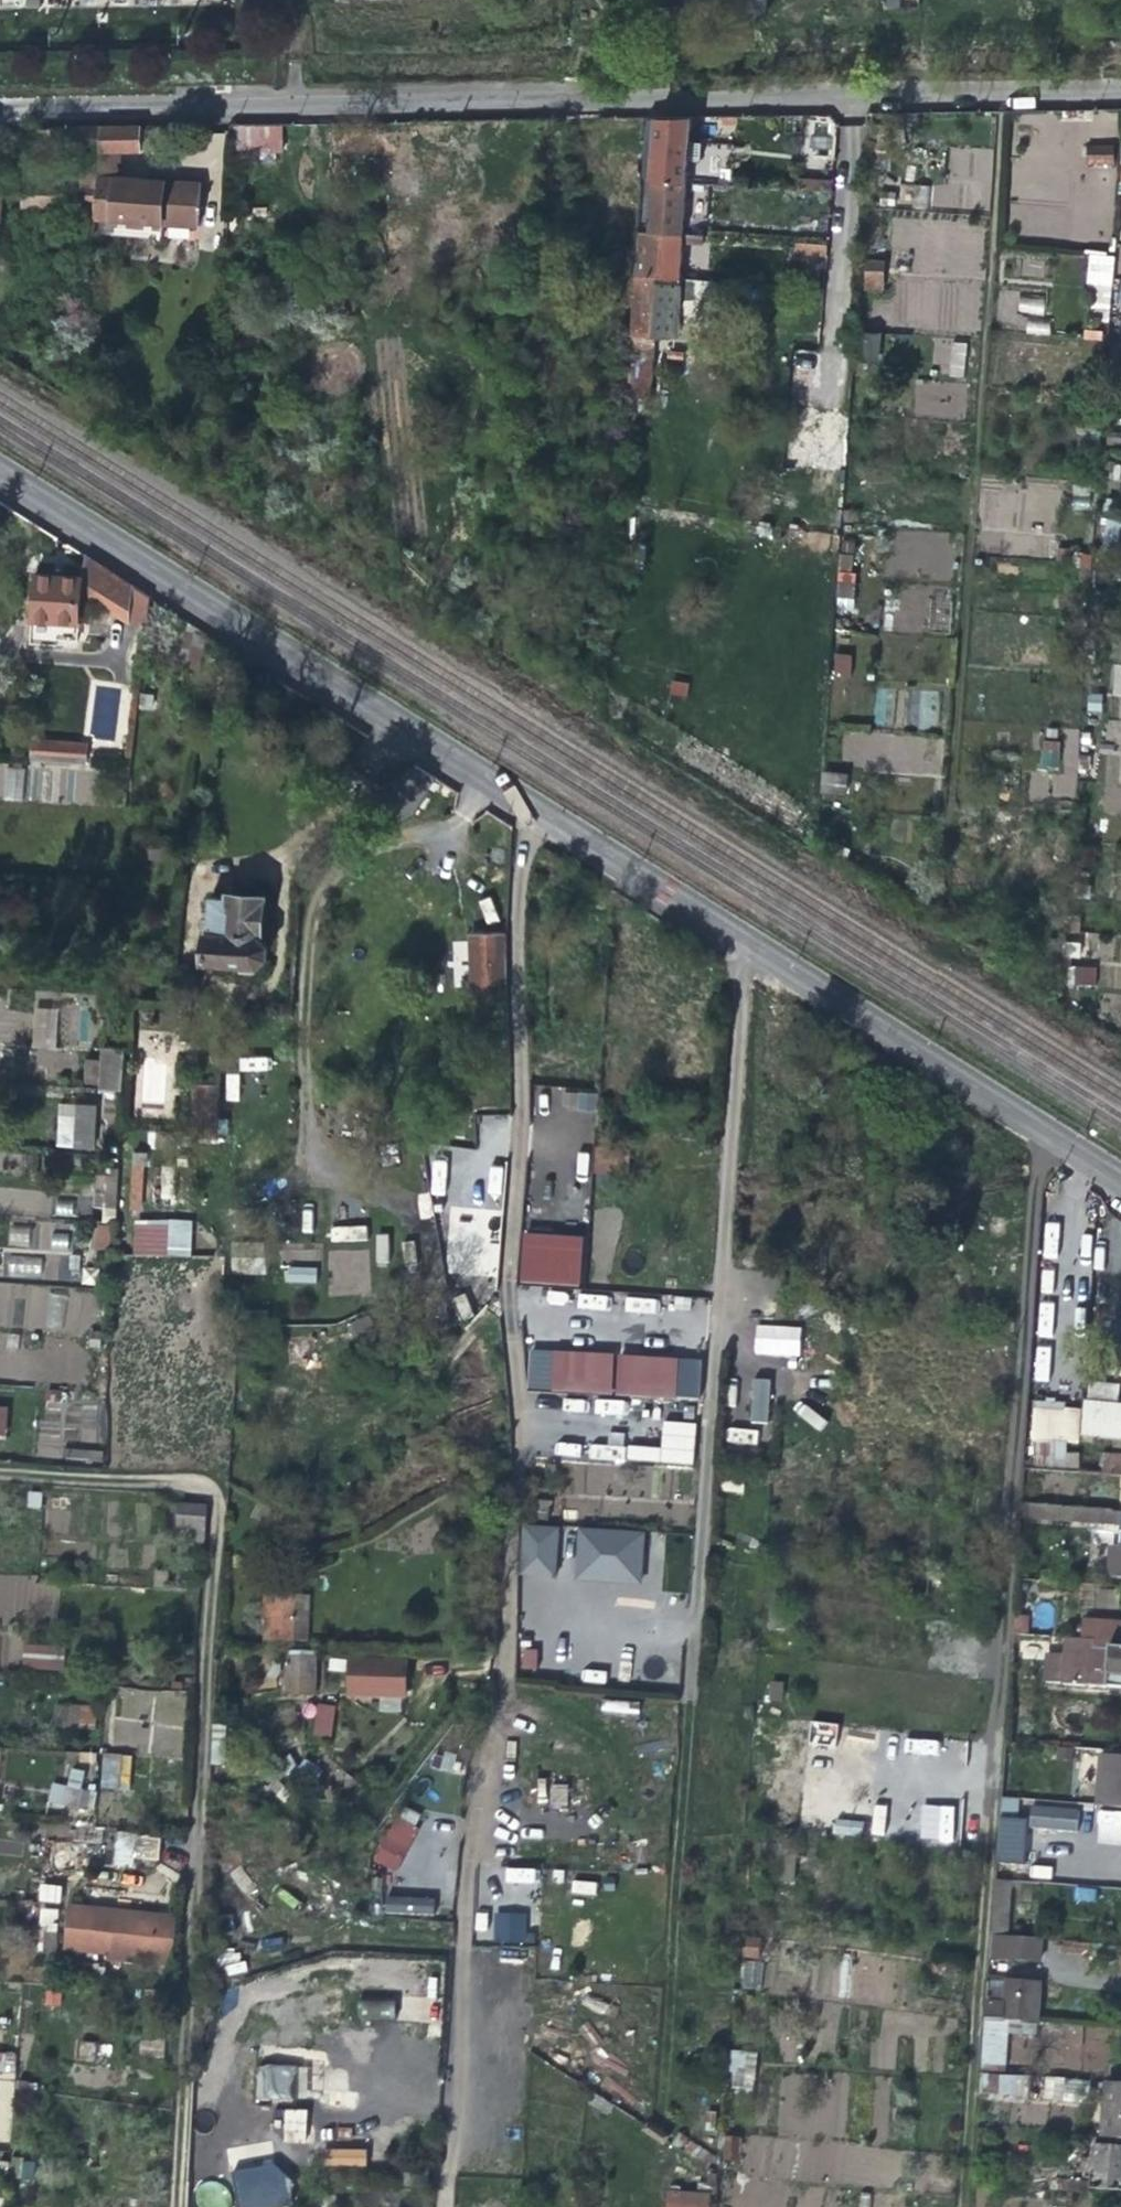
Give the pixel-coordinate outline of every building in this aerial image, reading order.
[(765,11),(765,0),(627,0),(627,14),(765,11)] [(648,233),(638,232),(636,247),(626,376),(648,377),(655,307),(681,309),(684,278),(678,278),(692,117),(658,118),(648,233)] [(281,150),(281,126),(235,125),(235,149),(281,150)] [(137,151),(138,128),(99,129),(53,130),(54,148),(98,147),(98,152),(137,151)] [(1086,144),(1086,165),(1113,165),(1114,145),(1086,144)] [(83,234),(92,235),(93,220),(96,178),(97,164),(32,163),(32,182),(21,182),(21,207),(83,207),(83,234)] [(199,185),(96,178),(93,220),(191,227),(192,227),(192,226),(193,225),(194,224),(195,223),(195,222),(196,221),(196,220),(197,219),(199,185)] [(797,180),(797,191),(828,192),(828,180),(797,180)] [(624,202),(621,245),(636,247),(638,232),(640,203),(624,202)] [(793,241),(791,263),(825,265),(827,244),(793,241)] [(1085,282),(1111,284),(1114,253),(1088,250),(1085,282)] [(863,259),(862,290),(884,291),(885,260),(863,259)] [(1095,286),(1095,314),(1110,314),(1110,286),(1095,286)] [(1020,297),(1019,313),(1043,314),(1044,298),(1020,297)] [(964,376),(965,342),(949,342),(949,376),(964,376)] [(875,364),(875,347),(865,346),(864,364),(875,364)] [(914,381),(914,417),(965,417),(965,381),(914,381)] [(1099,540),(1120,544),(1120,541),(1120,521),(1103,517),(1099,540)] [(854,610),(854,554),(837,554),(837,610),(854,610)] [(135,589),(92,562),(90,595),(104,597),(103,606),(131,624),(135,589)] [(74,644),(81,579),(63,577),(63,572),(52,571),(51,576),(34,575),(29,645),(52,646),(53,642),(74,644)] [(834,652),(831,675),(848,677),(852,654),(834,652)] [(1112,695),(1120,695),(1120,666),(1113,666),(1112,695)] [(877,687),(873,724),(892,726),(896,689),(877,687)] [(938,726),(937,690),(909,691),(910,727),(938,726)] [(1057,770),(1061,743),(1041,740),(1037,767),(1057,770)] [(29,759),(82,762),(84,745),(32,742),(29,759)] [(23,799),(23,764),(0,764),(0,798),(23,799)] [(400,817),(434,785),(416,765),(381,797),(400,817)] [(819,794),(846,795),(847,773),(820,772),(819,794)] [(1053,774),(1054,797),(1076,796),(1075,773),(1053,774)] [(1100,848),(1079,846),(1077,867),(1098,867),(1100,848)] [(258,939),(262,898),(229,895),(229,899),(210,898),(205,961),(256,966),(263,962),(263,946),(258,939)] [(484,979),(491,979),(509,979),(507,932),(504,932),(482,933),(484,979)] [(1097,971),(1079,970),(1078,988),(1096,988),(1097,971)] [(510,979),(509,979),(491,979),(491,993),(504,993),(511,993),(510,979)] [(56,1030),(85,1034),(89,1009),(60,1004),(56,1030)] [(33,1008),(32,1050),(55,1050),(56,1009),(33,1008)] [(98,1089),(121,1091),(122,1064),(124,1024),(107,1022),(103,1052),(102,1053),(100,1065),(85,1064),(83,1082),(98,1084),(98,1089)] [(68,1065),(68,1051),(37,1051),(36,1076),(51,1077),(51,1065),(68,1065)] [(225,1075),(226,1100),(238,1100),(238,1074),(225,1075)] [(190,1136),(221,1137),(221,1085),(191,1085),(190,1136)] [(568,1109),(595,1107),(594,1091),(566,1093),(568,1109)] [(71,1149),(92,1150),(95,1111),(74,1110),(71,1149)] [(509,1115),(479,1114),(478,1149),(451,1148),(450,1193),(451,1193),(451,1205),(480,1206),(481,1177),(491,1177),(492,1156),(508,1157),(509,1115)] [(178,1205),(190,1205),(189,1147),(181,1146),(180,1157),(177,1157),(178,1205)] [(131,1220),(139,1220),(141,1168),(146,1168),(147,1155),(133,1154),(131,1220)] [(90,1223),(115,1225),(116,1202),(117,1181),(93,1180),(90,1223)] [(284,1228),(313,1228),(313,1197),(284,1197),(284,1228)] [(330,1226),(331,1243),(367,1241),(367,1225),(330,1226)] [(9,1226),(9,1244),(30,1245),(30,1226),(9,1226)] [(37,1247),(67,1250),(69,1229),(39,1226),(37,1247)] [(96,1257),(107,1258),(110,1233),(98,1232),(96,1257)] [(521,1234),(520,1284),(581,1285),(582,1234),(521,1234)] [(130,1239),(129,1257),(163,1258),(191,1258),(190,1241),(130,1239)] [(234,1274),(265,1273),(264,1242),(233,1244),(234,1274)] [(328,1250),(329,1294),(370,1293),(369,1249),(328,1250)] [(46,1276),(77,1281),(81,1258),(49,1253),(46,1276)] [(41,1275),(41,1255),(6,1257),(6,1277),(41,1275)] [(317,1283),(317,1267),(284,1267),(284,1283),(317,1283)] [(460,1320),(473,1317),(466,1294),(453,1297),(460,1320)] [(609,1310),(609,1295),(578,1294),(578,1309),(609,1310)] [(626,1296),(624,1310),(655,1314),(657,1299),(626,1296)] [(754,1324),(753,1355),(799,1356),(800,1325),(754,1324)] [(529,1350),(527,1392),(701,1397),(702,1355),(529,1350)] [(748,1420),(766,1422),(771,1379),(753,1377),(748,1420)] [(1080,1434),(1120,1437),(1120,1407),(1082,1404),(1080,1434)] [(661,1446),(627,1445),(627,1461),(693,1463),(695,1421),(661,1421),(661,1446)] [(726,1442),(757,1445),(758,1430),(727,1427),(726,1442)] [(810,1451),(826,1453),(831,1432),(814,1428),(810,1451)] [(587,1460),(623,1461),(624,1433),(608,1432),(608,1444),(588,1444),(587,1460)] [(67,1462),(102,1460),(101,1448),(67,1450),(67,1462)] [(1046,1467),(1078,1470),(1078,1459),(1066,1458),(1066,1452),(1064,1451),(1047,1450),(1046,1467)] [(1078,1459),(1078,1470),(1077,1473),(1116,1476),(1120,1477),(1120,1456),(1079,1453),(1078,1459)] [(1116,1490),(1116,1476),(1077,1473),(1076,1486),(1116,1490)] [(527,1521),(553,1524),(554,1506),(530,1503),(527,1521)] [(1019,1518),(1052,1520),(1053,1507),(1020,1505),(1020,1509),(1019,1518)] [(1052,1520),(1093,1523),(1094,1511),(1053,1507),(1052,1520)] [(1120,1513),(1094,1511),(1093,1523),(1119,1525),(1120,1513)] [(194,1542),(203,1542),(205,1514),(178,1512),(177,1531),(194,1533),(194,1542)] [(520,1524),(519,1575),(556,1576),(557,1525),(520,1524)] [(574,1529),(574,1581),(643,1582),(643,1529),(574,1529)] [(1108,1575),(1115,1576),(1118,1549),(1110,1549),(1108,1575)] [(267,1595),(263,1650),(291,1651),(292,1644),(294,1598),(294,1595),(267,1595)] [(312,1599),(294,1598),(292,1644),(308,1644),(312,1599)] [(1075,1639),(1086,1639),(1095,1640),(1107,1640),(1108,1632),(1120,1633),(1120,1628),(1077,1624),(1075,1639)] [(1108,1632),(1107,1640),(1095,1640),(1086,1639),(1075,1639),(1062,1638),(1059,1666),(1057,1685),(1116,1691),(1120,1691),(1120,1633),(1108,1632)] [(64,1670),(64,1644),(23,1644),(22,1670),(64,1670)] [(407,1657),(346,1656),(345,1696),(406,1697),(407,1657)] [(290,1699),(317,1700),(319,1661),(291,1659),(290,1699)] [(1041,1684),(1057,1685),(1059,1666),(1043,1665),(1041,1684)] [(183,1753),(185,1691),(115,1689),(114,1751),(183,1753)] [(333,1736),(334,1704),(310,1703),(308,1735),(333,1736)] [(68,1732),(97,1732),(99,1710),(69,1708),(68,1732)] [(812,1721),(811,1744),(836,1745),(837,1722),(812,1721)] [(905,1752),(937,1753),(937,1739),(906,1738),(905,1752)] [(121,1794),(122,1783),(124,1761),(108,1759),(105,1792),(121,1794)] [(135,1762),(124,1761),(122,1783),(132,1783),(135,1762)] [(782,1823),(793,1826),(795,1800),(798,1767),(786,1765),(782,1823)] [(48,1807),(93,1808),(94,1788),(82,1787),(82,1769),(68,1769),(67,1784),(49,1783),(48,1807)] [(553,1810),(571,1811),(572,1780),(554,1780),(553,1810)] [(1120,1810),(1120,1796),(1090,1794),(1088,1807),(1120,1810)] [(801,1800),(795,1800),(793,1826),(799,1826),(801,1800)] [(396,1804),(375,1864),(399,1872),(420,1813),(396,1804)] [(870,1833),(883,1835),(886,1805),(874,1804),(870,1833)] [(919,1842),(952,1843),(953,1805),(920,1804),(919,1842)] [(1029,1805),(1029,1828),(1077,1829),(1078,1806),(1029,1805)] [(1120,1845),(1120,1811),(1096,1810),(1095,1844),(1120,1845)] [(860,1838),(863,1822),(834,1817),(831,1832),(860,1838)] [(1012,1833),(1009,1876),(1023,1877),(1024,1853),(1025,1834),(1012,1833)] [(158,1866),(160,1836),(114,1834),(113,1864),(158,1866)] [(23,1857),(26,1841),(0,1838),(0,1854),(23,1857)] [(505,1867),(505,1883),(536,1883),(536,1867),(505,1867)] [(571,1880),(571,1894),(596,1895),(597,1881),(571,1880)] [(1002,1883),(994,1882),(992,1911),(990,1938),(998,1938),(1002,1883)] [(38,1902),(61,1902),(61,1884),(39,1883),(38,1902)] [(434,1915),(435,1897),(385,1895),(384,1914),(434,1915)] [(65,1906),(63,1956),(172,1960),(174,1910),(65,1906)] [(55,1951),(58,1909),(43,1908),(40,1950),(55,1951)] [(525,1942),(526,1912),(495,1910),(494,1941),(525,1942)] [(742,1957),(759,1958),(760,1937),(743,1936),(742,1957)] [(998,1938),(990,1938),(988,1961),(1015,1963),(1038,1965),(1040,1942),(998,1938)] [(740,1988),(761,1988),(762,1960),(741,1960),(740,1988)] [(987,1985),(984,2021),(1037,2025),(1039,1985),(1006,1982),(1006,1987),(987,1985)] [(360,1998),(359,2018),(394,2019),(395,1999),(360,1998)] [(110,2058),(110,2043),(79,2043),(79,2058),(110,2058)] [(731,2050),(728,2089),(753,2091),(756,2052),(731,2050)] [(12,2142),(15,2052),(0,2052),(0,2142),(12,2142)] [(256,2065),(256,2099),(307,2099),(307,2066),(256,2065)] [(982,2073),(980,2097),(1027,2099),(1028,2076),(982,2073)] [(1086,2101),(1087,2078),(1044,2077),(1043,2100),(1086,2101)] [(1120,2142),(1120,2088),(1104,2086),(1099,2141),(1120,2142)] [(302,2144),(305,2114),(275,2113),(273,2132),(286,2132),(285,2143),(302,2144)] [(737,2162),(741,2138),(726,2136),(721,2159),(737,2162)] [(325,2165),(366,2166),(366,2148),(326,2147),(325,2165)] [(1090,2186),(1090,2192),(1120,2194),(1120,2150),(1093,2148),(1092,2161),(1084,2161),(1082,2175),(1091,2176),(1090,2186)] [(289,2206),(282,2161),(230,2168),(235,2206),(281,2206),(289,2206)] [(1089,2196),(1090,2192),(1090,2186),(1059,2184),(1057,2194),(1062,2194),(1089,2196)] [(710,2191),(665,2190),(664,2206),(710,2206),(710,2191)]
